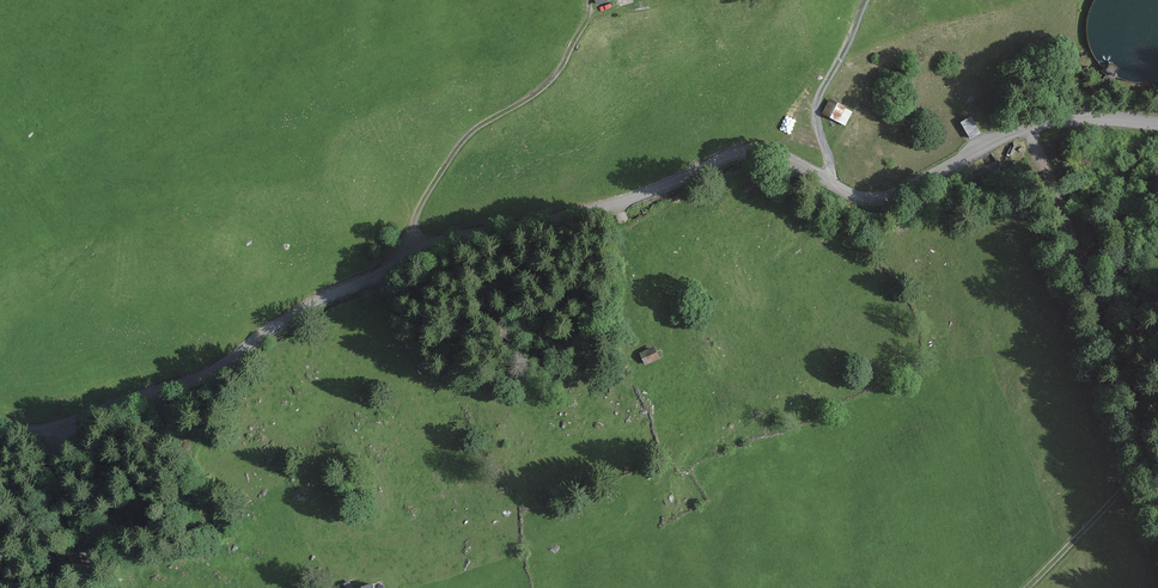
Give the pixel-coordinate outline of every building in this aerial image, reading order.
[(854,110),(830,101),(825,116),(848,125),(854,110)] [(972,117),(960,123),(969,140),(981,134),(972,117)]
